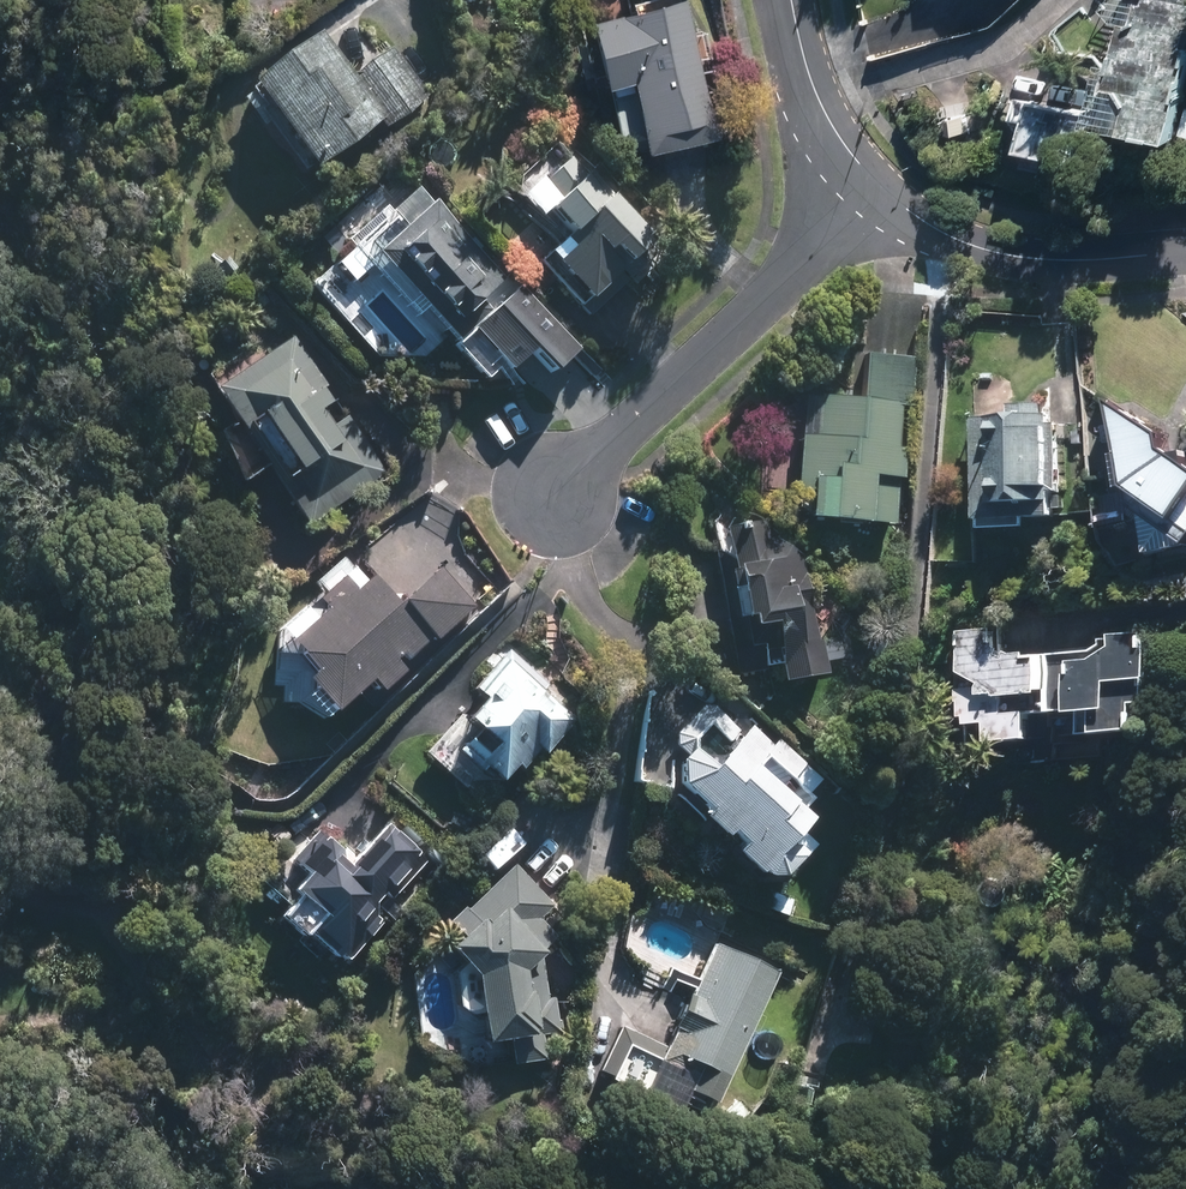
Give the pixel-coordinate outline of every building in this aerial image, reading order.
[(1037,103),(1030,152),(1084,159),(1088,134),(1099,126),(1114,129),(1113,130),(1181,142),(1185,116),(1185,0),(1100,0),(1087,9),(1059,29),(1055,48),(1075,52),(1101,54),(1112,65),(1106,104),(1090,112),(1037,103)] [(650,154),(717,140),(689,7),(593,26),(605,88),(635,82),(650,154)] [(323,42),(258,91),(318,170),(383,122),(323,42)] [(395,54),(361,79),(393,123),(427,98),(395,54)] [(564,251),(546,267),(589,315),(628,280),(633,285),(664,256),(564,148),(521,184),(520,197),(525,202),(521,205),(564,251)] [(416,195),(355,250),(420,321),(428,314),(458,348),(491,318),(480,306),(505,283),(437,209),(432,213),(416,195)] [(296,347),(221,396),(306,527),(384,476),(346,419),(334,426),(314,395),(323,389),(296,347)] [(801,492),(817,493),(816,525),(872,528),(872,524),(893,526),(895,497),(903,497),(905,447),(898,446),(900,405),(910,405),(913,364),(870,361),(867,409),(824,406),(821,443),(804,442),(801,492)] [(1013,417),(981,420),(988,526),(1061,522),(1054,415),(1045,415),(1044,408),(1013,410),(1013,417)] [(1175,460),(1171,443),(1119,408),(1140,514),(1185,543),(1185,468),(1175,460)] [(778,632),(786,683),(828,677),(809,547),(772,552),(769,528),(731,533),(744,623),(752,622),(754,636),(778,632)] [(432,571),(395,605),(429,643),(466,609),(432,571)] [(416,646),(366,587),(348,602),(335,587),(310,608),(320,620),(285,650),(311,680),(299,691),(322,719),(362,685),(373,698),(396,679),(386,666),(395,659),(398,662),(416,646)] [(1006,635),(965,639),(975,737),(977,756),(1002,754),(1045,749),(1043,725),(1085,721),(1086,729),(1090,728),(1092,748),(1157,741),(1145,634),(1109,637),(1111,657),(1009,668),(1006,635)] [(549,689),(511,657),(477,696),(490,707),(470,730),(479,738),(458,762),(481,782),(485,777),(502,791),(517,773),(522,777),(541,755),(546,759),(568,733),(562,714),(542,697),(549,689)] [(686,767),(689,793),(715,818),(706,828),(725,846),(732,838),(751,855),(743,863),(769,884),(785,884),(804,863),(793,853),(812,833),(804,826),(798,819),(811,805),(791,785),(804,772),(780,749),(776,752),(751,730),(744,737),(722,714),(705,713),(680,738),(680,748),(694,760),(686,767)] [(313,935),(347,965),(429,875),(384,835),(355,867),(313,829),(264,882),(299,913),(287,926),(306,944),(313,935)] [(452,929),(466,945),(453,956),(479,988),(490,1052),(515,1048),(519,1067),(545,1062),(541,1044),(564,1040),(558,1005),(547,1007),(544,957),(557,945),(541,927),(555,915),(516,872),(452,929)] [(715,1111),(776,983),(718,956),(665,1068),(697,1083),(690,1099),(715,1111)] [(810,1090),(793,1086),(790,1102),(807,1105),(810,1090)]
